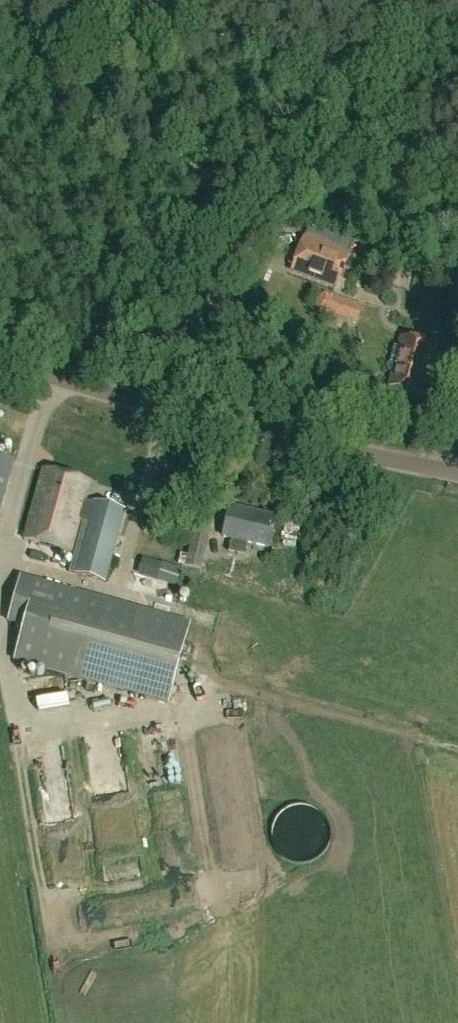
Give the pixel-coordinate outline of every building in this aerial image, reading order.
[(313,259),(304,292),(349,304),(358,271),(313,259)] [(422,397),(435,347),(402,338),(389,388),(422,397)] [(14,463),(0,459),(0,514),(14,463)] [(25,539),(73,552),(68,572),(105,583),(125,511),(94,502),(93,505),(84,503),(90,483),(44,470),(25,539)] [(245,556),(248,542),(269,547),(276,518),(229,507),(222,537),(232,539),(228,552),(245,556)] [(286,524),(288,541),(305,539),(303,522),(286,524)] [(208,535),(194,530),(185,566),(199,569),(208,535)] [(138,576),(165,583),(171,563),(144,557),(138,576)] [(23,626),(14,660),(168,702),(189,624),(20,577),(8,621),(23,626)]
